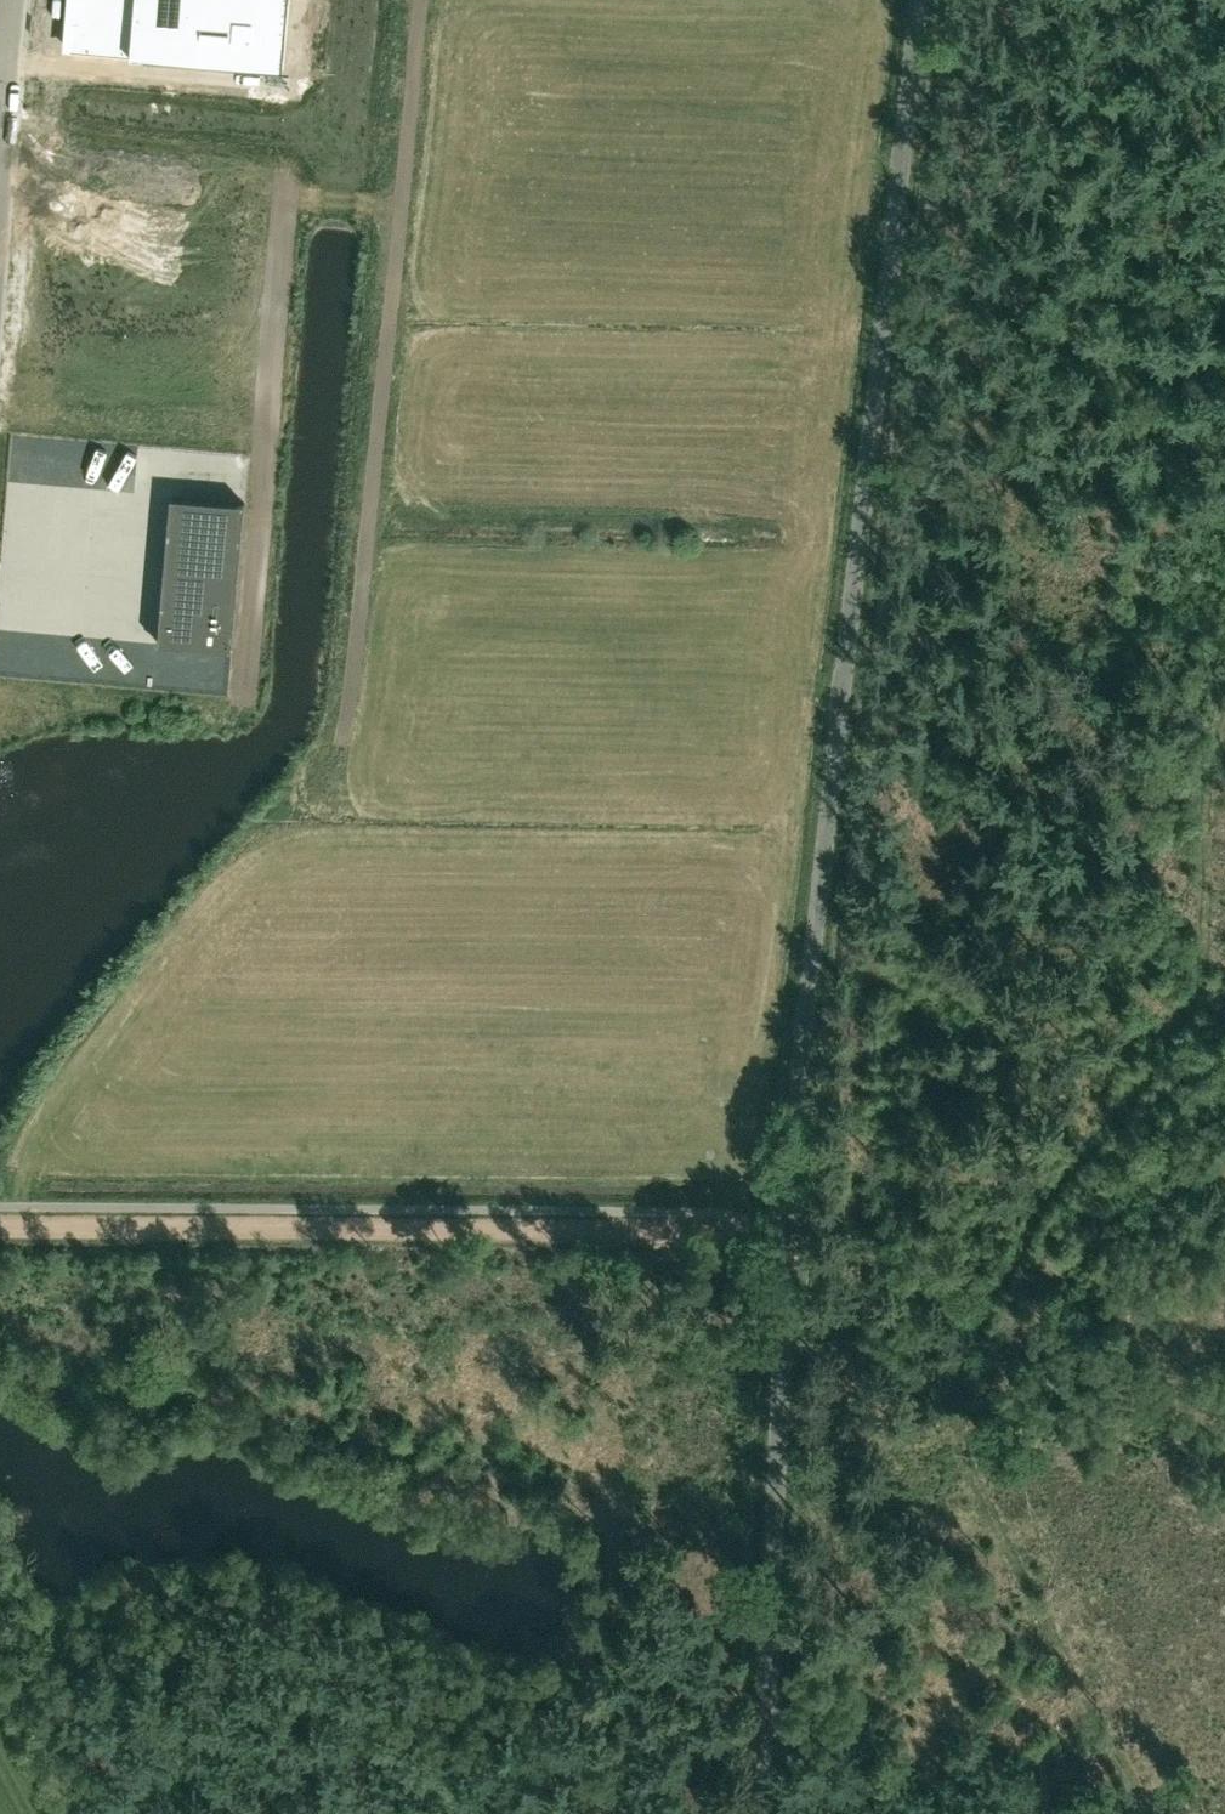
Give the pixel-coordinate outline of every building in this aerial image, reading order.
[(245,502),(172,496),(159,642),(232,649),(245,502)]
